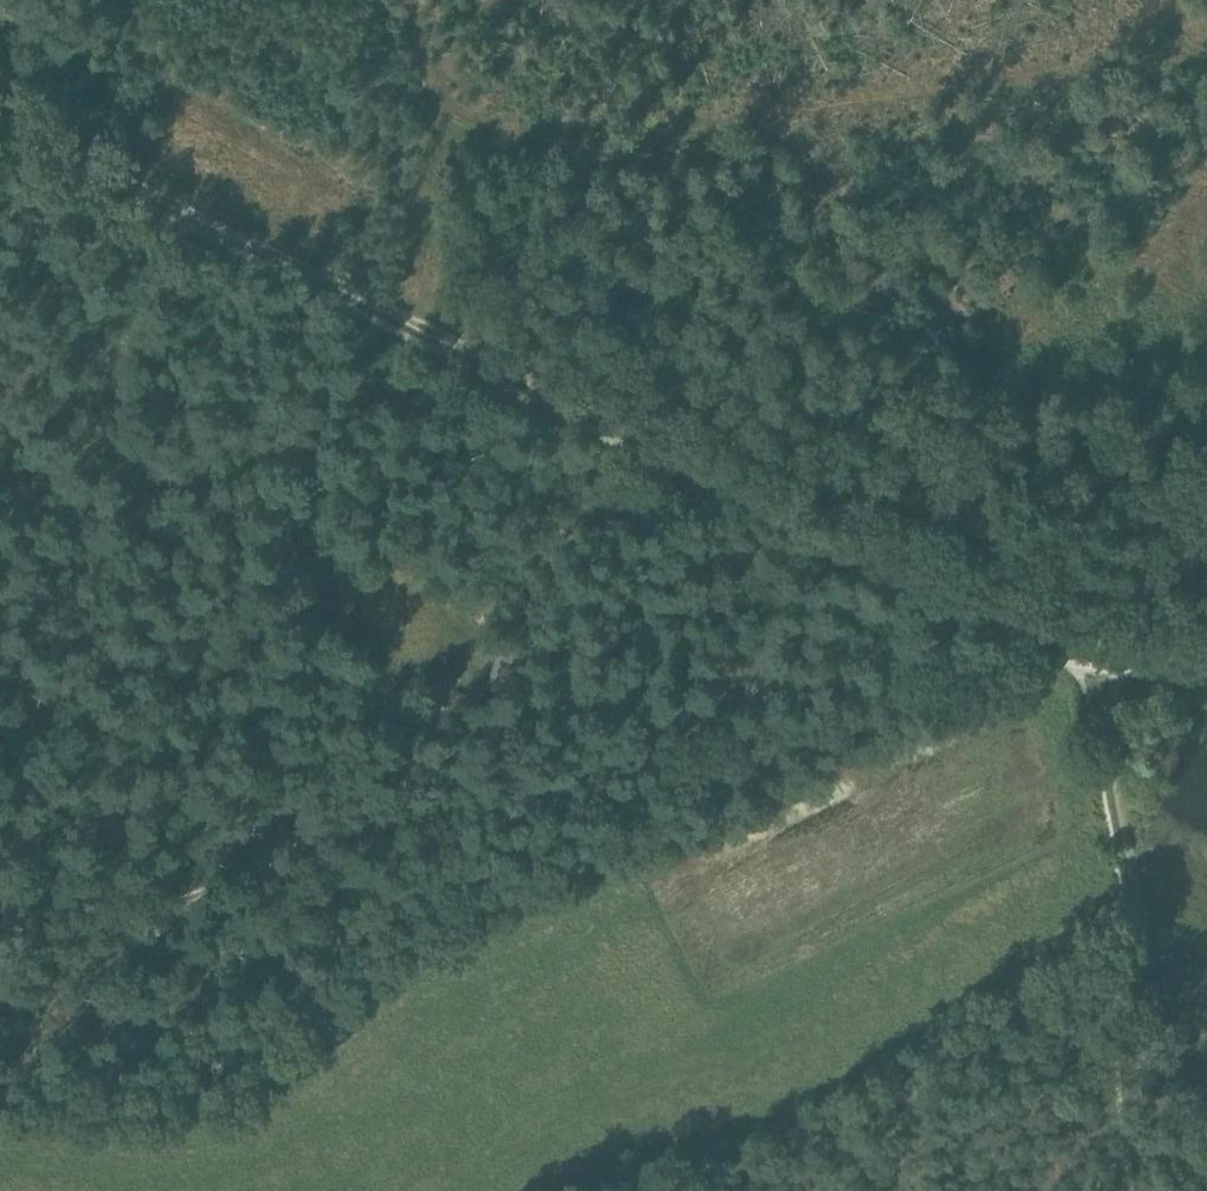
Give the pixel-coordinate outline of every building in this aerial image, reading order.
[(512,694),(528,652),(504,642),(488,685),(512,694)]
